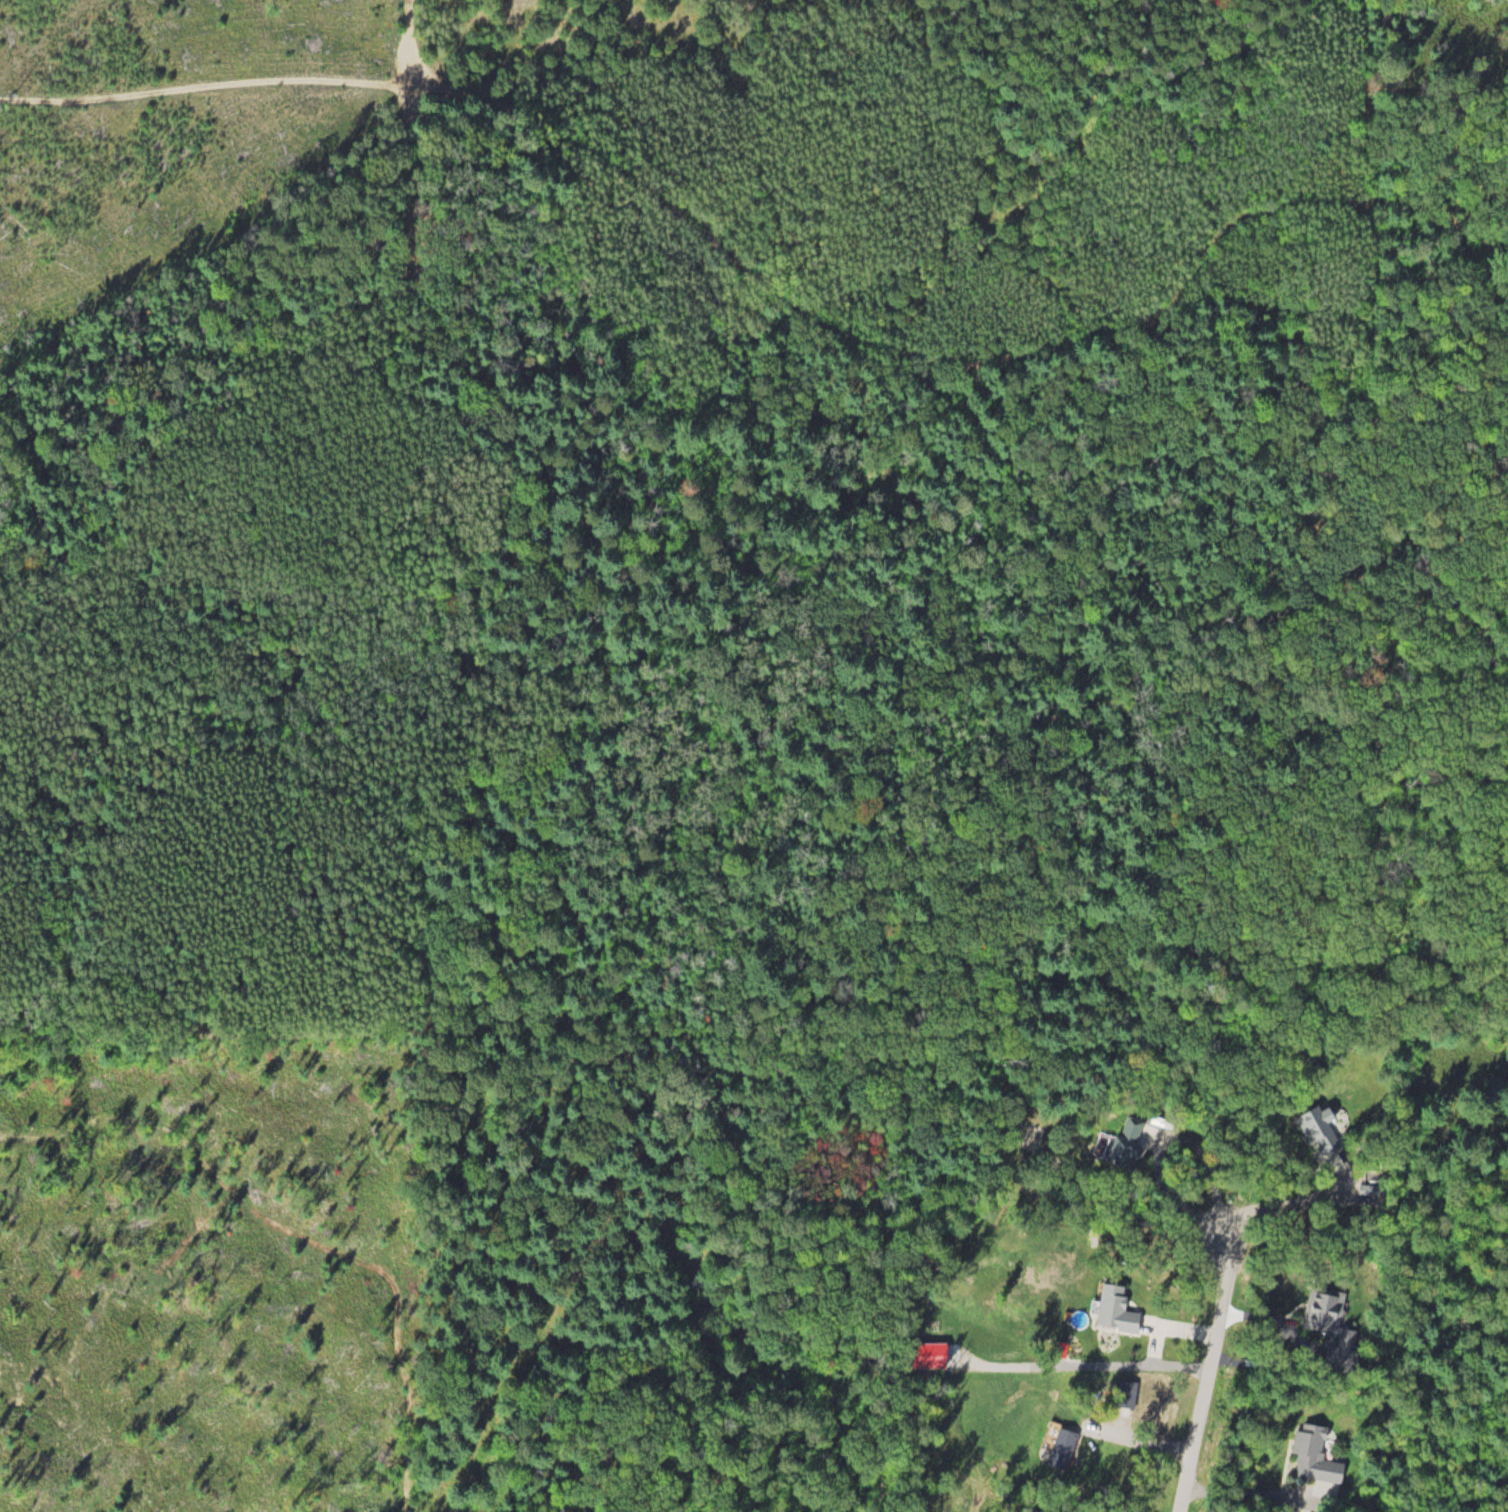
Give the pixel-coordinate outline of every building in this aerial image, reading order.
[(1332,1108),(1319,1113),(1320,1115),(1304,1121),(1322,1168),(1351,1157),(1332,1108)] [(1113,1162),(1139,1173),(1160,1126),(1134,1114),(1113,1162)] [(1135,1286),(1104,1281),(1097,1327),(1144,1335),(1147,1314),(1130,1312),(1135,1286)] [(1306,1329),(1342,1338),(1352,1298),(1316,1289),(1306,1329)] [(962,1369),(962,1343),(915,1343),(915,1369),(962,1369)] [(1073,1472),(1084,1431),(1053,1423),(1046,1450),(1052,1452),(1049,1466),(1073,1472)] [(1351,1464),(1336,1463),(1339,1430),(1319,1428),(1314,1480),(1349,1484),(1351,1464)]
